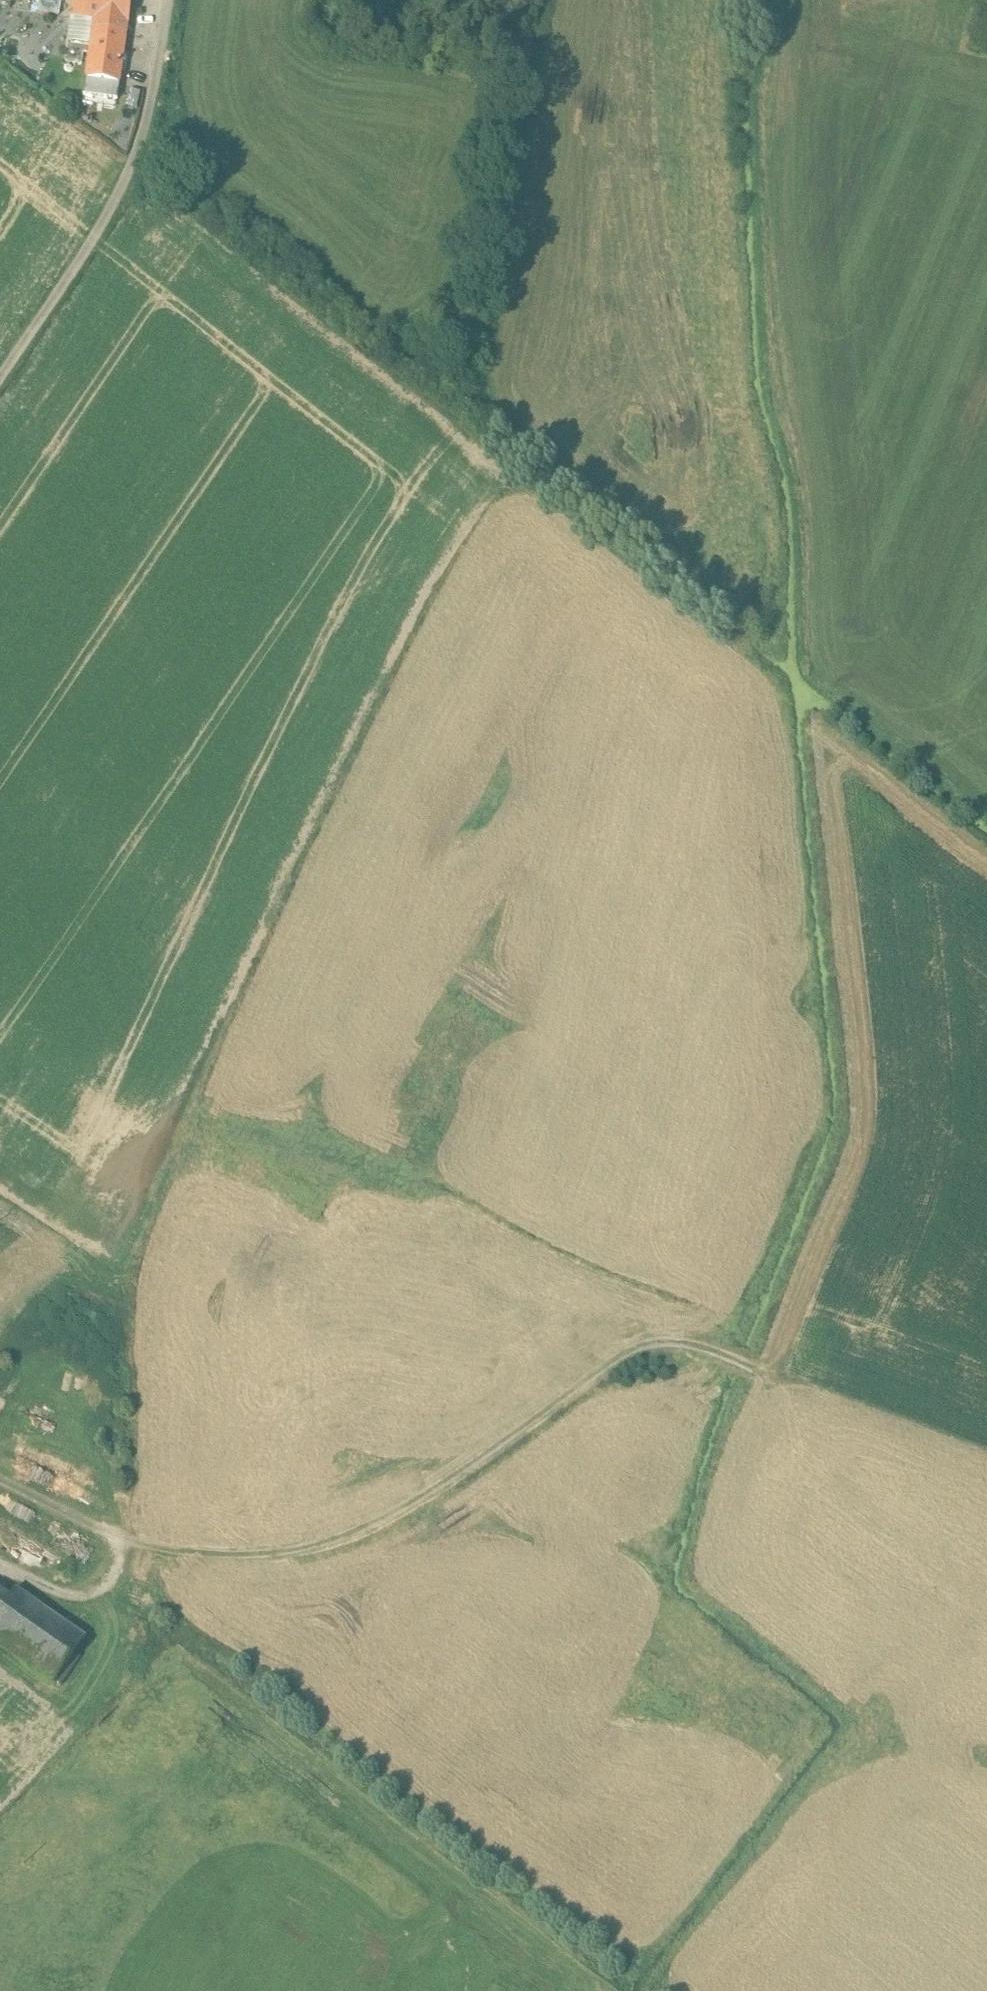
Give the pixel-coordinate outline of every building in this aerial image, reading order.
[(38,10),(61,12),(63,0),(39,0),(38,10)] [(127,81),(134,0),(74,0),(73,16),(93,17),(87,77),(127,81)] [(55,1681),(88,1630),(17,1584),(13,1589),(0,1580),(0,1645),(55,1681)]
